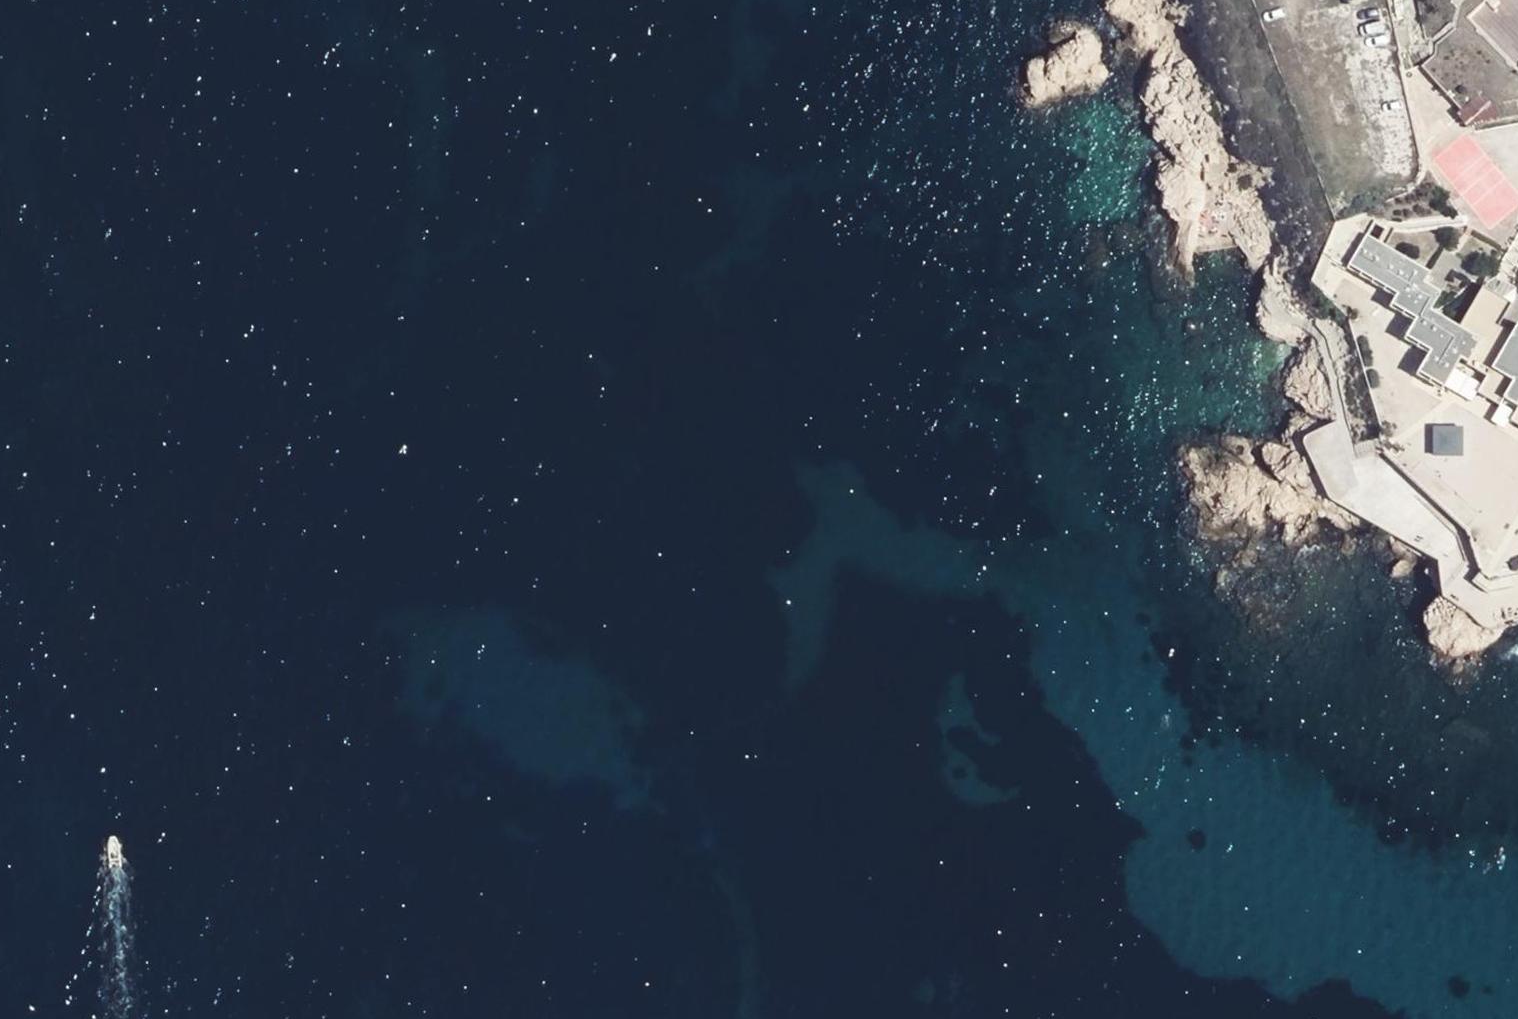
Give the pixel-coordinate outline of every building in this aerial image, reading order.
[(1467,16),(1517,69),(1517,0),(1484,0),(1467,16)] [(1393,29),(1398,48),(1413,46),(1409,27),(1393,29)] [(1367,235),(1349,266),(1397,294),(1392,305),(1416,319),(1406,336),(1430,351),(1418,373),(1444,387),(1461,358),(1487,377),(1478,393),(1500,405),(1503,398),(1517,407),(1517,323),(1513,333),(1498,324),(1512,303),(1483,286),(1459,327),(1431,310),(1441,292),(1424,282),(1430,272),(1367,235)]
